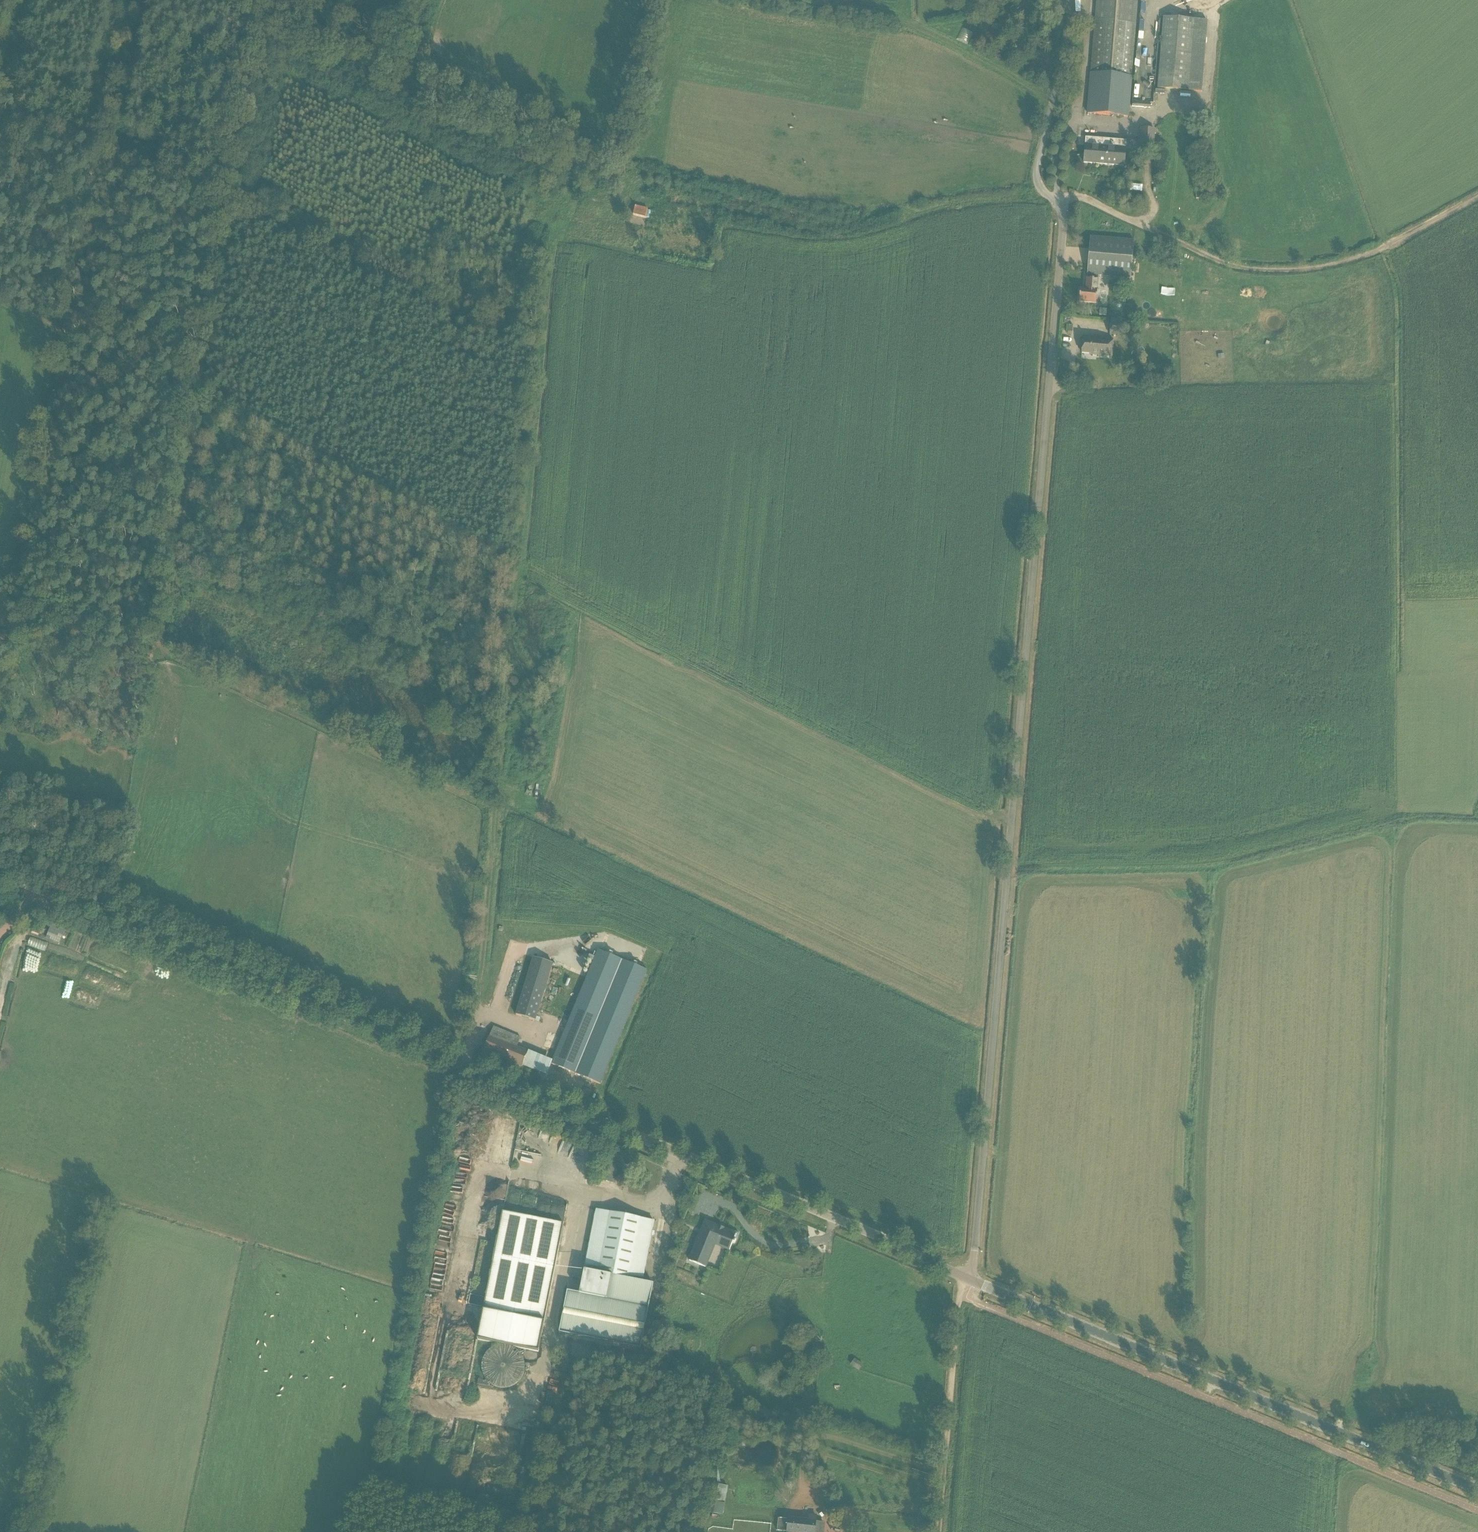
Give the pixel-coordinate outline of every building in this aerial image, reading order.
[(1137,0),(1097,0),(1087,114),(1128,117),(1131,77),(1137,0)] [(1201,93),(1207,21),(1164,17),(1158,89),(1201,93)] [(1155,129),(1141,127),(1139,147),(1153,148),(1155,129)] [(1107,140),(1085,138),(1084,163),(1105,165),(1119,153),(1106,148),(1107,140)] [(1119,153),(1105,165),(1124,166),(1126,141),(1107,140),(1106,148),(1119,153)] [(1214,199),(1214,191),(1196,191),(1196,199),(1214,199)] [(636,207),(634,216),(647,218),(649,210),(636,207)] [(1079,302),(1089,303),(1096,304),(1098,275),(1130,278),(1133,241),(1090,237),(1087,275),(1086,290),(1080,289),(1079,302)] [(1136,313),(1134,305),(1120,308),(1121,316),(1136,313)] [(1110,317),(1110,324),(1108,336),(1123,337),(1124,323),(1121,323),(1121,319),(1110,317)] [(1112,341),(1093,340),(1083,339),(1082,353),(1090,354),(1090,355),(1110,357),(1112,341)] [(44,924),(35,920),(30,931),(39,935),(44,924)] [(51,925),(48,933),(62,938),(65,930),(51,925)] [(651,973),(596,949),(550,1062),(517,1049),(521,1039),(493,1028),(489,1038),(486,1048),(484,1054),(547,1078),(549,1072),(604,1088),(651,973)] [(553,964),(533,958),(515,1015),(535,1022),(553,964)] [(148,984),(155,988),(163,970),(156,967),(148,984)] [(433,1230),(444,1233),(450,1213),(439,1210),(433,1230)] [(654,1221),(596,1210),(580,1295),(568,1293),(559,1336),(640,1351),(653,1286),(642,1284),(654,1221)] [(562,1225),(502,1214),(478,1341),(539,1352),(562,1225)] [(737,1234),(704,1221),(688,1261),(706,1269),(715,1247),(729,1253),(737,1234)] [(432,1241),(426,1275),(437,1277),(443,1243),(432,1241)] [(522,1371),(523,1367),(522,1364),(521,1360),(519,1357),(517,1354),(514,1352),(512,1350),(507,1349),(505,1348),(502,1348),(497,1349),(494,1351),(490,1354),(488,1356),(486,1360),(485,1363),(484,1367),(485,1371),(486,1374),(487,1377),(490,1380),(492,1382),(495,1385),(499,1386),(504,1387),(508,1386),(512,1385),(516,1382),(517,1380),(520,1377),(521,1374),(522,1371)] [(462,1396),(473,1399),(477,1382),(471,1381),(470,1386),(465,1385),(462,1396)] [(515,1383),(504,1390),(507,1394),(517,1387),(515,1383)] [(711,1504),(708,1516),(714,1517),(716,1505),(711,1504)] [(786,1518),(784,1530),(799,1531),(813,1531),(814,1522),(786,1518)]
